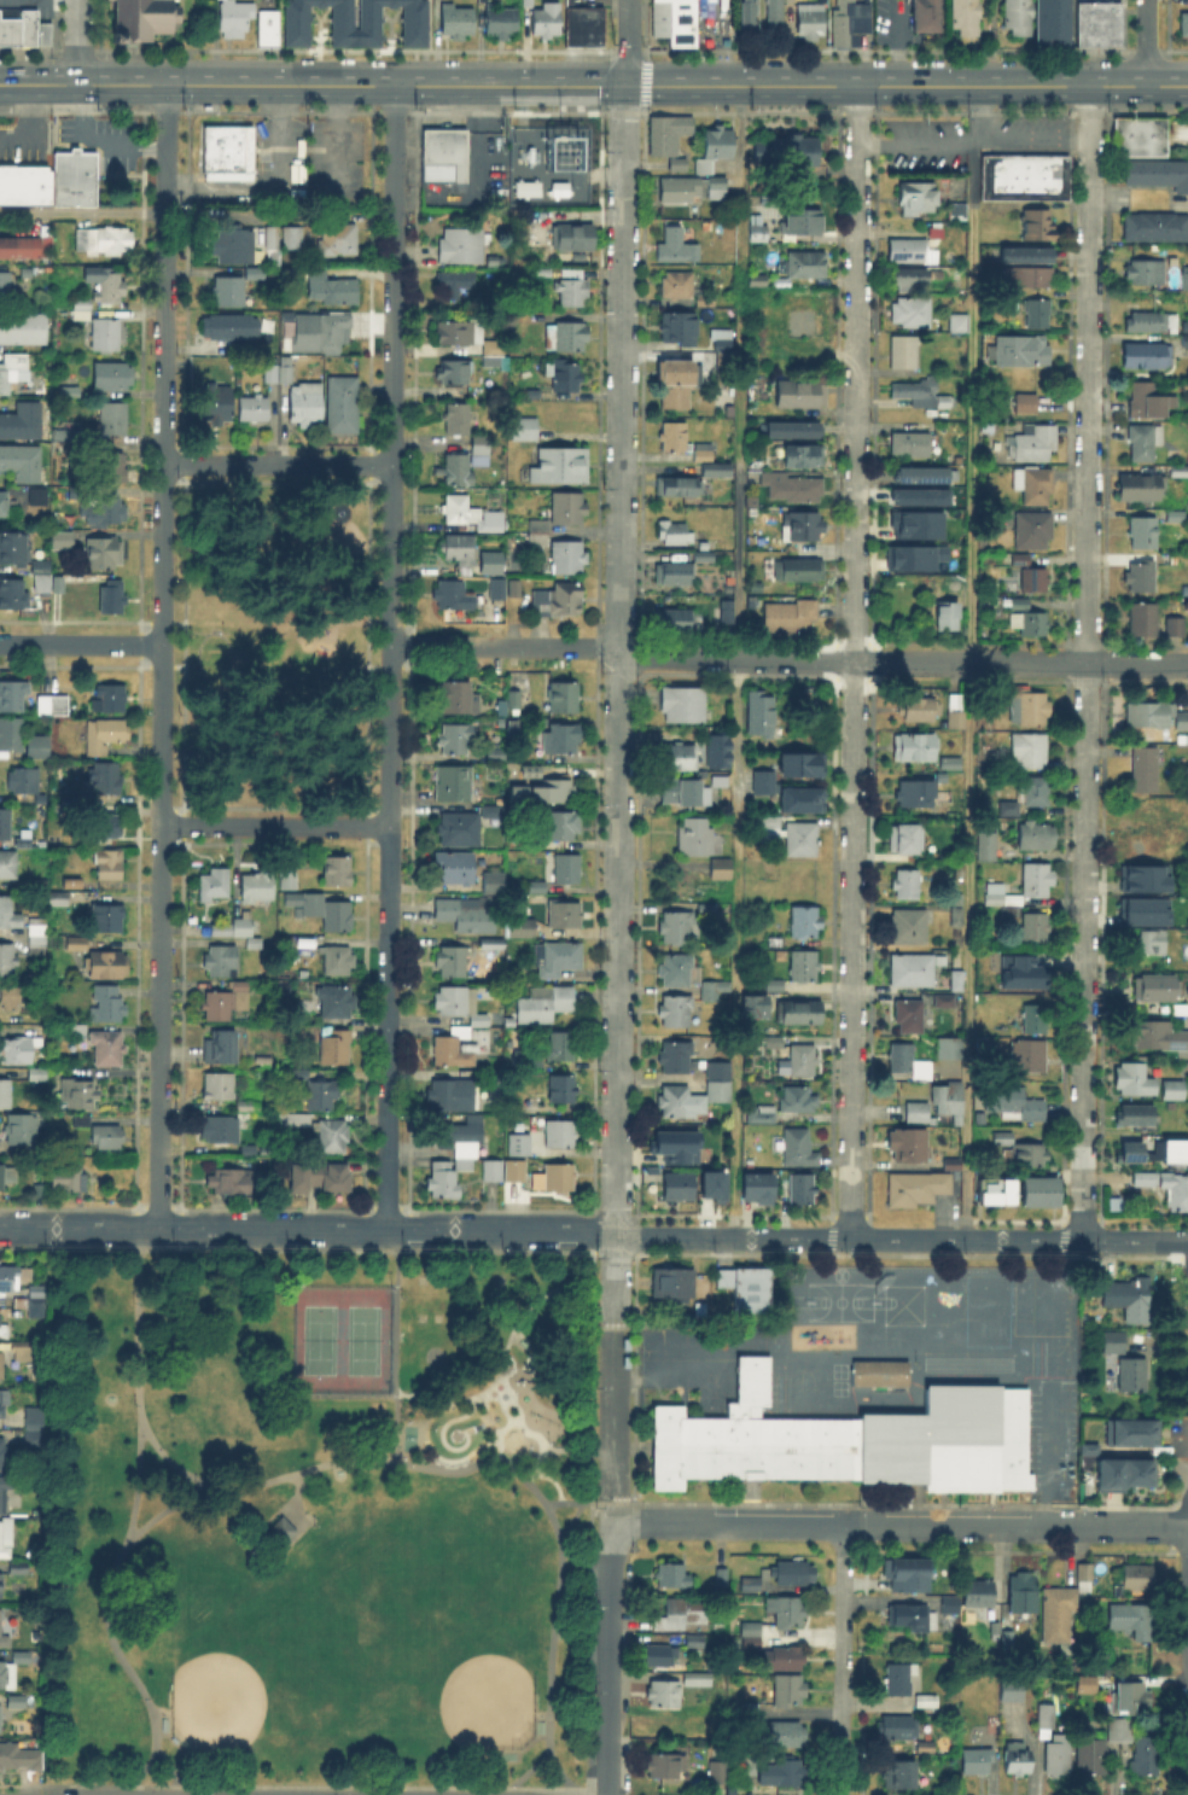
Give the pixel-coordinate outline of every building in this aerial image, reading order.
[(107,1),(107,0),(171,0),(171,2),(170,2),(170,10),(180,10),(180,24),(170,23),(170,35),(150,35),(150,42),(117,42),(117,35),(116,35),(116,2),(107,1)] [(235,0),(235,5),(256,5),(256,19),(248,19),(248,35),(246,35),(246,40),(226,40),(226,35),(222,35),(222,5),(226,5),(226,0),(235,0)] [(361,30),(361,0),(425,0),(425,1),(430,1),(430,47),(402,47),(402,10),(384,10),(384,49),(333,49),(333,48),(332,48),(332,11),(313,11),(313,48),(286,48),(286,0),(296,0),(355,0),(355,30),(361,30)] [(523,8),(523,0),(535,0),(535,8),(523,8)] [(567,11),(567,0),(578,0),(578,2),(575,2),(575,11),(605,11),(605,49),(566,49),(566,11),(567,11)] [(654,46),(654,0),(699,0),(699,46),(654,46)] [(739,27),(739,0),(755,0),(755,27),(739,27)] [(763,25),(763,0),(780,0),(780,25),(763,25)] [(838,4),(838,0),(856,0),(856,2),(870,2),(870,31),(861,31),(861,45),(834,45),(834,10),(839,10),(839,4),(838,4)] [(913,36),(913,0),(942,0),(942,36),(913,36)] [(956,34),(956,0),(983,0),(983,7),(985,7),(985,23),(983,23),(983,41),(963,41),(963,34),(956,34)] [(1001,25),(1001,0),(1027,0),(1027,1),(1030,1),(1030,14),(1029,14),(1029,34),(1008,34),(1008,25),(1001,25)] [(1032,46),(1032,0),(1066,0),(1066,46),(1032,46)] [(821,34),(815,34),(815,41),(800,42),(800,34),(793,34),(793,2),(821,1),(821,34)] [(560,5),(560,39),(552,39),(552,42),(541,41),(541,37),(532,37),(532,11),(543,12),(543,5),(560,5)] [(470,6),(470,8),(478,8),(478,43),(453,42),(453,36),(442,36),(442,6),(470,6)] [(496,6),(496,10),(517,11),(517,37),(508,37),(508,43),(495,43),(495,37),(487,37),(485,6),(496,6)] [(1125,7),(1125,51),(1081,49),(1082,7),(1125,7)] [(53,49),(0,49),(0,10),(40,10),(40,27),(53,27),(53,49)] [(281,49),(257,49),(257,14),(283,14),(281,49)] [(1180,17),(1187,17),(1187,41),(1180,41),(1180,17)] [(1118,161),(1118,118),(1170,118),(1170,161),(1118,161)] [(680,158),(651,158),(652,120),(693,120),(693,138),(680,138),(680,158)] [(244,124),(244,129),(255,129),(255,181),(205,181),(205,170),(202,170),(202,129),(223,129),(223,124),(244,124)] [(724,129),(724,133),(734,133),(734,161),(705,161),(705,133),(715,133),(715,129),(724,129)] [(468,183),(468,192),(450,192),(450,183),(423,183),(424,133),(468,133),(468,183)] [(816,139),(816,169),(770,169),(770,163),(753,163),(753,145),(770,145),(770,139),(816,139)] [(54,208),(0,208),(0,168),(52,168),(52,170),(56,170),(56,152),(70,153),(70,150),(81,150),(81,153),(98,153),(98,210),(54,210),(54,208)] [(978,198),(978,155),(1066,155),(1066,199),(978,198)] [(688,171),(671,171),(671,159),(688,159),(688,171)] [(714,176),(698,176),(698,161),(715,161),(714,176)] [(1125,164),(1187,164),(1187,197),(1174,197),(1174,187),(1124,186),(1125,164)] [(727,199),(709,199),(709,179),(727,179),(727,199)] [(693,204),(662,204),(662,180),(701,181),(701,199),(693,199),(693,204)] [(899,214),(899,203),(896,203),(896,181),(931,181),(931,187),(933,187),(933,203),(931,203),(931,210),(915,210),(915,214),(899,214)] [(962,218),(945,218),(945,202),(962,202),(962,218)] [(793,235),(784,235),(784,220),(793,220),(793,211),(823,211),(823,235),(793,235)] [(1053,211),(1053,228),(1055,228),(1055,241),(1024,241),(1024,211),(1053,211)] [(1187,216),(1187,218),(1187,241),(1125,240),(1125,216),(1187,216)] [(587,252),(587,262),(575,262),(575,252),(554,252),(554,226),(595,226),(595,252),(587,252)] [(241,227),(241,231),(250,231),(250,234),(252,234),(252,249),(248,249),(248,266),(219,266),(219,256),(212,256),(212,238),(219,238),(219,231),(229,231),(229,227),(241,227)] [(356,227),(356,257),(322,257),(322,249),(318,249),(318,241),(322,241),(322,227),(356,227)] [(768,243),(750,243),(750,227),(768,227),(768,243)] [(279,250),(267,250),(267,228),(279,228),(279,250)] [(685,228),(685,245),(700,245),(699,262),(658,262),(658,245),(665,245),(665,228),(685,228)] [(120,229),(120,232),(133,232),(132,252),(120,252),(120,256),(105,256),(105,252),(100,252),(100,256),(86,256),(86,252),(77,252),(77,229),(120,229)] [(303,250),(285,250),(285,229),(303,229),(303,250)] [(927,241),(927,229),(943,229),(943,241),(927,241)] [(484,231),(484,234),(490,234),(490,246),(479,246),(479,264),(439,264),(439,240),(446,240),(446,231),(484,231)] [(22,258),(0,258),(0,240),(22,240),(22,239),(53,239),(53,258),(22,258)] [(925,264),(890,264),(890,240),(926,240),(925,264)] [(998,267),(998,251),(1054,251),(1054,267),(998,267)] [(803,276),(803,284),(787,282),(787,276),(787,253),(826,253),(826,276),(803,276)] [(1165,261),(1165,285),(1129,285),(1129,280),(1125,280),(1125,266),(1129,266),(1129,261),(1165,261)] [(1053,291),(1012,291),(1012,268),(1053,268),(1053,291)] [(264,282),(246,282),(246,269),(264,269),(264,282)] [(473,270),(473,290),(471,290),(471,291),(460,291),(460,301),(442,301),(442,291),(438,291),(438,275),(442,275),(442,274),(460,275),(461,275),(461,270),(473,270)] [(930,286),(892,286),(892,272),(930,272),(930,286)] [(14,304),(0,304),(0,274),(11,274),(11,290),(14,290),(14,304)] [(120,274),(120,284),(126,284),(126,297),(122,297),(122,302),(109,302),(109,307),(100,307),(100,302),(94,302),(94,292),(99,292),(99,274),(120,274)] [(327,274),(327,284),(360,284),(360,305),(325,305),(325,299),(310,299),(310,274),(327,274)] [(666,299),(662,299),(662,282),(666,282),(666,275),(694,275),(694,301),(666,299)] [(767,289),(752,289),(752,278),(767,278),(767,289)] [(245,279),(245,309),(215,309),(215,301),(212,301),(212,290),(215,290),(215,279),(245,279)] [(581,281),(581,284),(589,284),(589,302),(581,302),(581,307),(561,307),(561,292),(557,292),(557,281),(581,281)] [(1019,304),(1003,304),(1003,292),(1019,292),(1019,304)] [(715,307),(699,307),(699,296),(715,296),(715,307)] [(932,299),(932,328),(898,328),(898,326),(892,326),(893,304),(898,304),(898,299),(932,299)] [(1049,311),(1049,328),(1027,328),(1027,310),(1024,310),(1024,301),(1049,301),(1049,311)] [(91,322),(76,322),(76,303),(91,303),(91,322)] [(829,342),(790,340),(790,309),(829,309),(829,342)] [(1177,315),(1177,320),(1177,333),(1126,333),(1126,320),(1134,320),(1134,314),(1177,315)] [(46,345),(0,345),(0,315),(46,315),(46,345)] [(343,331),(343,354),(292,354),(292,340),(285,340),(285,317),(286,317),(286,315),(351,315),(350,331),(343,331)] [(697,315),(698,315),(698,350),(683,350),(683,345),(663,345),(663,337),(659,337),(659,324),(663,324),(663,315),(697,315)] [(968,333),(951,333),(951,316),(968,316),(968,333)] [(254,319),(254,321),(260,321),(260,340),(204,340),(204,319),(254,319)] [(120,322),(120,352),(103,352),(103,350),(93,350),(93,322),(120,322)] [(473,324),(473,328),(483,328),(483,344),(473,344),(473,346),(436,346),(436,324),(473,324)] [(589,324),(589,333),(592,333),(592,344),(589,344),(589,350),(587,350),(587,352),(547,352),(548,328),(558,328),(558,324),(589,324)] [(732,352),(715,352),(715,332),(732,332),(732,352)] [(1046,337),(1046,348),(1050,348),(1050,367),(997,367),(997,337),(1046,337)] [(918,371),(893,371),(893,339),(918,339),(918,371)] [(499,342),(499,350),(509,350),(509,371),(484,371),(484,369),(484,342),(499,342)] [(1159,371),(1124,369),(1124,345),(1172,345),(1172,368),(1159,368),(1159,371)] [(792,361),(775,361),(775,350),(792,350),(792,361)] [(8,395),(0,395),(0,366),(4,366),(4,357),(28,357),(27,383),(8,383),(8,395)] [(292,385),(279,385),(279,359),(292,359),(292,385)] [(566,362),(566,363),(581,363),(581,374),(584,374),(584,385),(581,385),(581,394),(555,394),(555,379),(547,378),(547,365),(555,365),(555,362),(566,362)] [(695,362),(695,367),(704,367),(704,390),(689,390),(689,412),(664,412),(664,385),(657,385),(657,365),(662,365),(662,362),(695,362)] [(470,363),(470,366),(473,366),(473,375),(470,375),(470,384),(439,384),(439,378),(437,378),(437,368),(439,368),(439,363),(470,363)] [(127,365),(127,369),(132,369),(132,386),(127,386),(127,391),(94,391),(94,365),(127,365)] [(279,385),(264,385),(264,367),(279,367),(279,385)] [(937,377),(937,380),(939,380),(939,395),(932,395),(932,401),(891,401),(891,384),(916,384),(916,380),(930,380),(930,377),(937,377)] [(359,435),(330,435),(330,379),(359,379),(359,435)] [(817,381),(817,385),(826,385),(826,409),(778,409),(778,381),(817,381)] [(1155,383),(1155,419),(1134,419),(1134,415),(1130,415),(1130,401),(1134,401),(1134,383),(1155,383)] [(321,385),(321,406),(324,406),(324,424),(311,424),(311,430),(299,430),(299,424),(292,424),(290,422),(291,392),(292,392),(292,387),(301,387),(301,385),(321,385)] [(58,398),(58,387),(78,387),(78,398),(58,398)] [(222,424),(222,426),(212,426),(212,424),(203,424),(203,406),(210,406),(210,390),(229,390),(229,424),(222,424)] [(263,396),(263,401),(270,401),(270,422),(239,422),(239,400),(254,400),(254,396),(263,396)] [(1037,416),(1017,416),(1017,396),(1037,396),(1037,416)] [(953,408),(940,408),(940,397),(953,397),(953,408)] [(21,441),(0,441),(0,414),(21,414),(21,404),(42,404),(42,442),(21,441)] [(100,436),(98,436),(98,421),(100,421),(100,404),(133,404),(133,420),(127,420),(127,436),(100,436)] [(459,406),(459,408),(470,408),(470,422),(472,422),(472,431),(470,431),(470,436),(448,436),(448,422),(444,422),(444,410),(448,410),(448,406),(459,406)] [(538,442),(514,442),(514,421),(538,421),(538,442)] [(819,439),(767,439),(767,424),(819,425),(819,439)] [(686,425),(686,445),(692,445),(692,451),(686,451),(664,451),(664,444),(660,444),(660,432),(664,432),(664,425),(686,425)] [(1052,461),(1015,461),(1015,436),(1035,436),(1035,427),(1056,427),(1056,454),(1052,454),(1052,461)] [(1155,445),(1155,462),(1131,462),(1131,445),(1129,445),(1129,427),(1161,427),(1161,445),(1155,445)] [(930,435),(930,461),(910,460),(910,456),(892,456),(893,435),(930,435)] [(490,468),(473,468),(473,437),(490,437),(490,468)] [(817,472),(785,472),(785,445),(825,447),(825,470),(817,470),(817,472)] [(714,464),(697,464),(697,447),(714,448),(714,464)] [(8,473),(0,473),(0,448),(41,448),(41,473),(41,483),(16,483),(16,477),(8,477),(8,473)] [(582,461),(582,470),(588,471),(588,485),(531,485),(531,470),(540,470),(540,451),(563,451),(563,450),(588,450),(588,461),(582,461)] [(126,465),(126,472),(129,472),(128,483),(95,483),(95,465),(103,465),(103,454),(126,454),(126,465)] [(470,454),(470,473),(474,473),(474,488),(447,488),(447,477),(437,477),(437,470),(447,470),(447,454),(470,454)] [(62,477),(51,477),(51,460),(62,460),(62,477)] [(732,477),(705,477),(705,465),(732,465),(732,477)] [(889,482),(889,467),(947,467),(947,482),(889,482)] [(1187,479),(1172,478),(1172,468),(1187,468),(1187,479)] [(1052,490),(1052,507),(1024,507),(1024,490),(1017,490),(1017,470),(1052,470),(1052,490)] [(786,473),(786,479),(822,479),(822,500),(820,500),(820,505),(788,505),(788,500),(769,500),(769,488),(764,488),(764,473),(786,473)] [(1161,501),(1122,501),(1122,476),(1165,476),(1165,493),(1161,493),(1161,501)] [(704,497),(659,497),(659,480),(704,480),(704,497)] [(887,503),(887,488),(947,488),(947,503),(887,503)] [(47,507),(31,507),(31,491),(47,491),(47,507)] [(2,518),(0,518),(0,493),(10,493),(10,515),(2,514),(2,518)] [(582,495),(582,506),(586,506),(586,518),(582,518),(582,526),(553,526),(553,495),(582,495)] [(470,496),(470,509),(484,509),(484,514),(505,514),(505,538),(477,538),(477,525),(447,525),(447,496),(470,496)] [(118,499),(118,506),(126,506),(126,517),(128,517),(128,528),(112,528),(112,526),(88,526),(88,514),(81,514),(81,503),(88,503),(88,499),(118,499)] [(939,511),(939,537),(887,537),(887,509),(939,511)] [(1186,521),(1169,521),(1169,513),(1186,513),(1186,521)] [(821,514),(821,526),(826,526),(826,537),(821,537),(821,542),(785,542),(785,514),(821,514)] [(1052,550),(1017,550),(1018,515),(1053,515),(1053,541),(1052,541),(1052,550)] [(1157,550),(1130,549),(1131,519),(1157,519),(1157,550)] [(549,544),(531,544),(531,524),(549,525),(549,544)] [(689,525),(689,535),(693,535),(693,546),(666,546),(666,537),(660,537),(660,524),(689,525)] [(16,566),(0,566),(0,531),(25,532),(25,570),(16,570),(16,566)] [(471,558),(471,565),(454,565),(454,558),(441,558),(441,532),(471,532),(471,558)] [(72,550),(52,550),(52,534),(72,534),(72,550)] [(117,538),(118,538),(118,544),(123,544),(123,565),(113,565),(113,571),(87,571),(87,565),(87,538),(117,538)] [(582,541),(582,544),(582,552),(586,552),(586,566),(582,566),(582,576),(554,576),(554,544),(566,544),(566,541),(582,541)] [(715,552),(699,550),(699,542),(715,543),(715,552)] [(884,569),(884,544),(945,544),(945,559),(932,559),(932,569),(884,569)] [(477,572),(477,549),(500,550),(500,573),(477,572)] [(1031,567),(1014,567),(1014,555),(1032,555),(1031,567)] [(823,584),(778,583),(778,561),(823,563),(823,584)] [(1157,565),(1157,594),(1130,594),(1130,585),(1126,585),(1126,572),(1131,572),(1131,565),(1142,565),(1142,561),(1157,561),(1157,565)] [(51,575),(51,593),(35,593),(35,575),(33,575),(33,564),(51,564),(51,575)] [(692,587),(658,587),(658,566),(692,566),(692,587)] [(1047,593),(1023,593),(1024,570),(1047,570),(1047,593)] [(960,631),(932,631),(932,604),(943,604),(943,576),(967,576),(967,611),(960,611),(960,631)] [(505,600),(491,600),(491,579),(505,579),(505,600)] [(29,611),(0,611),(0,581),(23,581),(22,596),(29,596),(29,611)] [(465,582),(465,596),(471,596),(471,611),(439,611),(439,602),(435,602),(435,589),(437,589),(437,582),(439,582),(439,581),(465,582)] [(123,582),(123,595),(127,595),(127,613),(123,613),(123,617),(107,616),(107,613),(101,613),(101,590),(107,590),(107,582),(123,582)] [(522,598),(507,598),(507,582),(522,582),(522,598)] [(575,582),(575,588),(583,588),(583,612),(577,612),(576,617),(563,617),(563,618),(534,618),(534,593),(553,593),(553,582),(575,582)] [(810,633),(765,633),(765,605),(799,605),(799,601),(817,601),(817,619),(810,619),(810,633)] [(1030,610),(1006,610),(1006,601),(1031,601),(1030,610)] [(1158,639),(1131,639),(1131,606),(1158,606),(1158,639)] [(694,635),(658,634),(658,610),(694,610),(694,635)] [(1047,629),(1047,637),(1021,637),(1021,629),(1012,629),(1012,614),(1047,614),(1047,629)] [(1183,637),(1167,637),(1167,619),(1183,619),(1183,637)] [(23,713),(0,713),(0,684),(29,684),(29,698),(23,698),(23,713)] [(471,701),(481,701),(481,716),(444,716),(444,701),(438,701),(438,684),(471,684),(471,701)] [(578,716),(552,716),(552,684),(578,686),(578,716)] [(124,688),(123,715),(97,715),(97,712),(92,711),(92,700),(97,700),(97,688),(124,688)] [(1030,688),(1030,695),(1047,695),(1047,705),(1052,705),(1052,718),(1047,718),(1047,729),(1020,729),(1020,724),(1013,724),(1014,710),(1020,710),(1020,705),(1012,705),(1012,688),(1030,688)] [(517,689),(506,689),(505,706),(516,707),(517,689)] [(705,709),(705,724),(664,723),(664,709),(660,709),(660,689),(705,689),(705,709)] [(765,690),(765,699),(775,699),(774,738),(749,738),(749,711),(747,711),(747,690),(765,690)] [(68,717),(40,717),(40,699),(68,699),(68,717)] [(933,699),(933,704),(942,704),(942,717),(933,717),(933,724),(904,723),(904,717),(899,717),(899,700),(904,700),(904,699),(933,699)] [(1170,704),(1170,706),(1174,706),(1174,719),(1170,719),(1170,729),(1129,729),(1129,704),(1170,704)] [(950,730),(949,730),(949,711),(966,711),(966,730),(950,730)] [(1177,715),(1187,715),(1187,730),(1177,730),(1177,715)] [(126,721),(126,727),(129,727),(129,742),(126,742),(126,745),(107,745),(107,759),(88,759),(88,725),(99,725),(99,721),(126,721)] [(24,752),(0,752),(0,722),(25,722),(24,752)] [(577,757),(546,757),(546,738),(551,738),(551,724),(580,724),(580,748),(577,748),(577,757)] [(468,744),(468,756),(442,756),(443,746),(439,746),(439,730),(443,730),(443,727),(473,727),(473,744),(468,744)] [(936,763),(896,763),(896,735),(936,735),(936,763)] [(1048,764),(1013,764),(1013,736),(1048,736),(1048,764)] [(50,759),(28,759),(28,739),(50,739),(50,759)] [(723,764),(707,764),(709,740),(723,740),(723,764)] [(697,767),(695,774),(685,774),(685,771),(664,771),(664,767),(663,767),(663,746),(700,746),(700,767),(697,767)] [(1155,794),(1135,794),(1135,750),(1159,750),(1158,765),(1157,794),(1155,794)] [(776,775),(778,751),(820,751),(819,776),(776,775)] [(507,763),(490,762),(490,753),(507,753),(507,763)] [(962,770),(943,770),(943,756),(962,756),(962,770)] [(121,795),(93,794),(93,767),(121,767),(121,795)] [(472,800),(437,800),(437,767),(473,767),(472,800)] [(771,792),(750,793),(750,769),(771,769),(771,792)] [(37,770),(37,797),(16,795),(16,789),(10,789),(10,775),(16,775),(16,770),(37,770)] [(1049,806),(1026,806),(1026,780),(1049,780),(1049,806)] [(700,781),(700,789),(711,789),(711,805),(700,805),(700,809),(680,809),(680,805),(664,805),(664,781),(700,781)] [(572,803),(534,802),(534,782),(572,782),(572,803)] [(938,808),(899,808),(899,783),(938,783),(938,808)] [(778,786),(821,786),(821,810),(778,810),(778,786)] [(78,803),(78,794),(88,794),(88,803),(78,803)] [(1019,817),(1003,817),(1003,803),(1019,803),(1019,817)] [(501,818),(484,818),(484,805),(501,806),(501,818)] [(11,839),(0,839),(0,811),(11,811),(11,839)] [(571,843),(549,843),(549,814),(580,814),(580,832),(571,832),(571,843)] [(444,847),(439,847),(439,822),(444,822),(444,815),(479,815),(479,847),(444,847)] [(121,839),(101,839),(101,816),(121,816),(121,839)] [(706,820),(706,831),(714,831),(714,859),(680,859),(680,831),(685,831),(685,820),(706,820)] [(816,823),(816,835),(821,835),(820,849),(816,849),(816,858),(788,858),(788,823),(816,823)] [(1035,824),(1035,826),(1054,826),(1054,829),(1055,829),(1055,850),(1020,850),(1020,829),(1023,829),(1023,824),(1035,824)] [(898,853),(892,853),(892,828),(898,828),(898,826),(922,826),(922,853),(898,853)] [(541,850),(526,850),(526,840),(541,840),(541,850)] [(1122,843),(1182,843),(1182,857),(1122,856),(1122,843)] [(83,862),(69,862),(69,850),(85,850),(83,862)] [(18,880),(0,880),(0,852),(18,852),(18,880)] [(123,880),(97,880),(98,852),(123,852),(123,880)] [(474,870),(474,884),(441,884),(441,870),(435,870),(435,855),(474,856),(474,870)] [(581,885),(557,885),(557,857),(581,857),(581,885)] [(327,886),(322,886),(322,878),(327,878),(327,859),(351,859),(351,886),(327,886)] [(732,880),(714,880),(714,861),(732,861),(732,880)] [(1118,891),(1118,864),(1167,864),(1167,891),(1118,891)] [(1049,867),(1049,875),(1053,875),(1053,888),(1049,888),(1049,898),(1025,898),(1025,867),(1049,867)] [(211,904),(202,904),(202,876),(210,876),(210,868),(229,868),(229,898),(211,898),(211,904)] [(297,890),(283,890),(283,873),(297,873),(297,890)] [(920,873),(920,876),(922,876),(922,885),(920,885),(919,899),(896,899),(896,891),(892,891),(893,880),(896,880),(896,873),(920,873)] [(273,903),(244,903),(244,874),(273,874),(273,903)] [(502,894),(485,894),(485,874),(502,874),(502,894)] [(983,903),(1008,902),(1008,892),(1002,893),(1001,881),(982,882),(983,903)] [(546,896),(529,896),(529,882),(546,882),(546,896)] [(68,905),(46,905),(46,893),(68,893),(68,905)] [(1020,907),(1020,916),(1002,916),(1002,907),(986,907),(986,894),(1020,896),(1020,907)] [(326,896),(326,903),(353,903),(351,932),(325,932),(325,917),(298,917),(298,908),(287,908),(287,896),(326,896)] [(1118,897),(1167,897),(1167,923),(1118,923),(1118,897)] [(22,928),(0,928),(0,899),(13,899),(12,916),(22,916),(22,928)] [(481,902),(481,904),(489,904),(489,911),(496,911),(496,933),(456,933),(456,921),(436,921),(436,902),(481,902)] [(580,903),(580,905),(582,905),(582,921),(580,921),(580,929),(569,929),(569,937),(551,937),(551,903),(580,903)] [(123,934),(123,939),(93,939),(93,907),(95,907),(95,905),(123,907),(123,934)] [(716,916),(700,916),(700,905),(716,905),(716,916)] [(949,921),(950,907),(962,907),(962,921),(949,921)] [(821,908),(821,917),(823,917),(823,931),(821,931),(821,939),(806,939),(806,948),(791,948),(791,908),(821,908)] [(927,945),(892,945),(892,913),(927,913),(927,945)] [(1047,913),(1047,915),(1052,915),(1052,934),(1047,934),(1047,942),(1015,942),(1017,927),(1025,927),(1025,915),(1032,915),(1032,913),(1047,913)] [(233,938),(212,938),(212,926),(233,926),(233,920),(244,920),(244,914),(251,914),(251,938),(233,938)] [(679,914),(693,914),(693,926),(691,926),(691,944),(665,944),(665,937),(660,937),(660,929),(659,929),(659,914),(679,914)] [(47,955),(30,955),(30,921),(47,921),(47,955)] [(535,939),(508,939),(508,921),(535,921),(535,939)] [(1165,956),(1142,956),(1142,932),(1165,932),(1165,956)] [(84,936),(64,936),(64,948),(84,948),(84,936)] [(781,949),(767,949),(767,936),(781,936),(781,949)] [(248,948),(248,938),(262,938),(262,948),(248,948)] [(292,948),(279,948),(279,938),(292,939),(292,948)] [(298,946),(298,938),(315,938),(315,946),(298,946)] [(581,943),(581,969),(563,969),(563,981),(541,981),(541,969),(536,969),(536,950),(543,950),(544,943),(581,943)] [(12,983),(0,982),(0,946),(13,946),(13,957),(17,957),(17,968),(13,968),(13,974),(12,974),(12,983)] [(237,948),(237,978),(210,978),(210,969),(204,969),(204,956),(210,956),(210,948),(237,948)] [(351,949),(351,957),(355,957),(355,967),(351,967),(351,977),(325,977),(325,948),(351,949)] [(465,969),(465,978),(441,978),(441,969),(437,969),(437,950),(465,950),(465,969)] [(1043,987),(1044,963),(1031,963),(1031,954),(998,954),(998,986),(1043,987)] [(118,955),(118,957),(128,957),(128,977),(118,977),(118,979),(91,979),(91,955),(118,955)] [(819,955),(819,964),(821,964),(821,975),(819,975),(819,983),(792,983),(792,955),(819,955)] [(934,986),(892,986),(892,956),(945,956),(945,966),(934,966),(934,986)] [(692,957),(692,969),(700,969),(700,986),(687,986),(687,987),(665,987),(665,979),(663,979),(663,964),(665,964),(666,957),(692,957)] [(962,991),(954,991),(954,973),(962,973),(962,991)] [(1178,1001),(1135,1001),(1135,978),(1178,978),(1178,1001)] [(231,1022),(206,1022),(206,995),(229,995),(229,981),(246,981),(246,991),(239,991),(239,998),(241,998),(241,1012),(231,1012),(231,1022)] [(782,992),(767,992),(767,981),(782,981),(782,992)] [(718,1002),(704,1002),(704,984),(732,984),(730,995),(718,995),(718,1002)] [(17,987),(17,991),(29,991),(29,1003),(18,1003),(17,1003),(17,1013),(2,1013),(2,1003),(0,1003),(0,993),(2,993),(2,987),(17,987)] [(120,987),(120,1000),(123,1000),(123,1008),(128,1008),(128,1024),(93,1024),(93,1008),(99,1008),(99,1001),(95,1001),(95,987),(120,987)] [(349,1000),(355,1000),(355,1009),(349,1009),(349,1019),(315,1019),(315,990),(322,990),(322,987),(350,987),(349,1000)] [(477,989),(477,990),(477,1015),(490,1015),(490,1028),(472,1028),(472,1018),(443,1018),(443,1010),(435,1010),(435,992),(443,992),(443,990),(444,990),(444,989),(477,989)] [(553,1024),(519,1024),(519,998),(532,998),(532,989),(573,989),(573,1013),(553,1013),(553,1024)] [(767,1014),(747,1014),(747,993),(767,993),(767,1014)] [(954,1009),(938,1009),(938,996),(954,997),(954,1009)] [(691,997),(691,1028),(663,1027),(663,1019),(659,1019),(659,1007),(663,1007),(663,997),(691,997)] [(819,1025),(781,1025),(781,1003),(819,1004),(819,1025)] [(924,1035),(897,1033),(897,1003),(924,1003),(924,1035)] [(1047,1033),(1025,1033),(1025,1007),(1047,1007),(1047,1033)] [(1132,1044),(1132,1036),(1124,1036),(1124,1019),(1166,1019),(1166,1049),(1136,1049),(1136,1044),(1132,1044)] [(86,1036),(71,1036),(71,1026),(86,1026),(86,1036)] [(433,1047),(433,1036),(450,1036),(450,1027),(470,1027),(470,1041),(459,1041),(459,1045),(476,1045),(476,1067),(459,1067),(459,1066),(433,1066),(433,1055),(431,1055),(431,1047),(433,1047)] [(33,1065),(0,1065),(0,1038),(30,1038),(30,1028),(43,1028),(43,1047),(33,1047),(33,1065)] [(344,1030),(344,1031),(351,1031),(350,1060),(344,1060),(344,1065),(322,1065),(324,1030),(344,1030)] [(123,1033),(124,1033),(124,1057),(123,1057),(123,1067),(95,1067),(95,1045),(91,1045),(91,1033),(123,1033)] [(238,1066),(205,1066),(205,1041),(214,1041),(214,1033),(241,1033),(241,1051),(238,1051),(238,1066)] [(573,1061),(551,1061),(551,1033),(573,1033),(573,1061)] [(962,1060),(938,1060),(938,1039),(962,1039),(962,1060)] [(784,1049),(767,1049),(767,1041),(784,1041),(784,1049)] [(998,1055),(979,1055),(979,1041),(998,1041),(998,1055)] [(1047,1072),(1013,1072),(1013,1042),(1047,1042),(1047,1072)] [(692,1044),(692,1071),(689,1071),(689,1074),(665,1074),(665,1065),(662,1065),(662,1051),(665,1051),(665,1044),(692,1044)] [(915,1047),(915,1063),(934,1063),(934,1072),(950,1072),(950,1080),(913,1079),(913,1073),(891,1073),(891,1047),(915,1047)] [(514,1062),(514,1048),(540,1048),(540,1062),(514,1062)] [(815,1077),(792,1077),(792,1048),(816,1048),(816,1070),(815,1070),(815,1077)] [(732,1078),(709,1078),(709,1063),(732,1063),(732,1078)] [(1147,1065),(1147,1080),(1157,1080),(1157,1097),(1124,1097),(1124,1088),(1118,1088),(1118,1071),(1123,1071),(1123,1065),(1147,1065)] [(205,1101),(202,1101),(202,1091),(205,1091),(205,1074),(234,1074),(234,1101),(205,1101)] [(576,1102),(551,1102),(551,1079),(576,1079),(576,1102)] [(10,1108),(0,1108),(0,1082),(10,1082),(10,1108)] [(74,1082),(74,1084),(94,1084),(94,1091),(98,1091),(98,1100),(94,1100),(94,1108),(63,1108),(63,1082),(74,1082)] [(338,1082),(338,1090),(340,1090),(340,1100),(332,1100),(332,1112),(308,1112),(309,1082),(338,1082)] [(460,1100),(460,1113),(432,1113),(432,1102),(429,1102),(429,1092),(432,1092),(432,1082),(464,1082),(464,1100),(460,1100)] [(732,1102),(709,1102),(709,1082),(732,1082),(732,1102)] [(962,1083),(962,1084),(963,1084),(963,1125),(954,1125),(954,1115),(949,1115),(936,1115),(936,1101),(934,1101),(934,1088),(949,1088),(949,1083),(962,1083)] [(1184,1100),(1165,1100),(1165,1083),(1184,1083),(1184,1100)] [(665,1119),(660,1119),(660,1094),(665,1094),(665,1088),(691,1088),(691,1119),(665,1119)] [(808,1088),(808,1097),(816,1097),(816,1113),(808,1113),(808,1123),(781,1123),(781,1103),(775,1103),(775,1088),(808,1088)] [(1011,1088),(1026,1088),(1026,1102),(1047,1102),(1047,1123),(1023,1123),(1023,1120),(1003,1120),(1003,1114),(989,1114),(988,1088),(1011,1088)] [(258,1112),(239,1112),(239,1103),(258,1103),(258,1112)] [(930,1124),(908,1124),(908,1105),(930,1105),(930,1124)] [(1123,1126),(1117,1126),(1117,1114),(1123,1114),(1123,1107),(1154,1107),(1154,1126),(1123,1126)] [(776,1126),(750,1125),(750,1108),(776,1109),(776,1126)] [(309,1126),(281,1126),(281,1114),(309,1114),(309,1126)] [(74,1126),(74,1115),(89,1117),(89,1126),(74,1126)] [(7,1148),(7,1137),(2,1137),(2,1125),(7,1125),(7,1117),(37,1117),(37,1148),(7,1148)] [(239,1137),(239,1143),(209,1143),(209,1137),(202,1137),(202,1119),(239,1119),(239,1137)] [(348,1131),(348,1154),(320,1154),(320,1131),(314,1131),(314,1121),(348,1121),(348,1131)] [(573,1148),(547,1148),(547,1123),(573,1123),(573,1148)] [(481,1124),(481,1144),(478,1144),(478,1159),(474,1159),(474,1171),(455,1171),(455,1150),(447,1150),(447,1143),(444,1143),(444,1126),(447,1126),(447,1124),(481,1124)] [(123,1149),(94,1149),(94,1130),(123,1130),(123,1149)] [(685,1131),(686,1132),(699,1132),(699,1147),(693,1147),(693,1153),(689,1153),(689,1162),(665,1162),(665,1152),(657,1152),(657,1132),(677,1132),(680,1131),(685,1131)] [(810,1131),(810,1155),(820,1155),(820,1166),(785,1165),(785,1131),(810,1131)] [(927,1131),(927,1153),(931,1153),(931,1162),(927,1162),(927,1165),(897,1165),(897,1164),(893,1164),(893,1150),(890,1150),(890,1133),(897,1133),(897,1131),(927,1131)] [(1014,1143),(995,1143),(995,1135),(1014,1135),(1014,1143)] [(531,1156),(509,1156),(511,1136),(531,1136),(531,1156)] [(1174,1146),(1157,1146),(1157,1137),(1174,1137),(1174,1146)] [(1017,1156),(1017,1141),(1041,1142),(1041,1153),(1050,1153),(1050,1164),(1041,1164),(1041,1169),(1007,1169),(1007,1156),(1017,1156)] [(1145,1144),(1145,1154),(1152,1154),(1152,1162),(1122,1162),(1122,1144),(1145,1144)] [(501,1182),(485,1182),(485,1160),(501,1160),(501,1182)] [(526,1183),(506,1183),(506,1161),(526,1161),(526,1183)] [(961,1171),(947,1171),(947,1161),(961,1161),(961,1171)] [(1,1189),(1,1180),(14,1180),(14,1163),(0,1163),(0,1189),(1,1189)] [(443,1189),(430,1188),(430,1167),(433,1167),(433,1164),(449,1164),(449,1172),(443,1172),(443,1189)] [(345,1165),(345,1178),(350,1178),(350,1193),(318,1193),(318,1189),(309,1189),(309,1194),(290,1194),(290,1167),(316,1167),(316,1165),(345,1165)] [(570,1191),(570,1196),(555,1196),(555,1191),(546,1191),(546,1165),(575,1165),(575,1191),(570,1191)] [(81,1193),(52,1193),(52,1167),(81,1167),(81,1193)] [(724,1170),(698,1170),(698,1197),(711,1198),(711,1202),(723,1202),(724,1170)] [(771,1199),(771,1204),(755,1204),(755,1199),(738,1199),(738,1171),(771,1171),(771,1199)] [(249,1193),(206,1193),(206,1178),(220,1178),(220,1172),(261,1173),(261,1184),(249,1184),(249,1193)] [(693,1202),(665,1202),(665,1175),(716,1175),(716,1194),(693,1193),(693,1202)] [(1155,1187),(1135,1187),(1135,1175),(1155,1175),(1155,1187)] [(916,1207),(890,1207),(890,1176),(953,1176),(953,1195),(934,1195),(934,1204),(916,1204),(916,1207)] [(1178,1178),(1187,1178),(1187,1213),(1169,1213),(1169,1190),(1161,1190),(1161,1176),(1178,1176),(1178,1178)] [(814,1178),(813,1188),(817,1188),(817,1196),(813,1196),(813,1205),(792,1205),(792,1177),(814,1178)] [(1010,1204),(1011,1179),(976,1177),(975,1203),(1010,1204)] [(1058,1178),(1058,1199),(1046,1199),(1046,1204),(1024,1204),(1024,1188),(1024,1183),(1024,1179),(1044,1179),(1044,1178),(1058,1178)] [(17,1293),(0,1293),(0,1267),(23,1267),(23,1271),(28,1271),(28,1282),(17,1282),(17,1293)] [(693,1299),(654,1299),(654,1270),(693,1270),(693,1299)] [(771,1313),(735,1313),(735,1271),(773,1271),(771,1313)] [(1149,1281),(1149,1284),(1151,1284),(1151,1309),(1102,1309),(1103,1284),(1136,1284),(1136,1281),(1149,1281)] [(31,1312),(17,1312),(17,1299),(31,1299),(31,1287),(45,1287),(45,1312),(31,1312)] [(1125,1354),(1105,1354),(1105,1334),(1125,1334),(1125,1354)] [(40,1360),(14,1360),(14,1344),(40,1344),(40,1360)] [(642,1491),(677,1491),(677,1479),(849,1480),(849,1484),(916,1485),(916,1493),(991,1493),(991,1491),(1027,1491),(1027,1474),(1021,1474),(1021,1388),(916,1387),(916,1416),(850,1416),(850,1420),(762,1418),(763,1357),(728,1356),(728,1403),(720,1403),(720,1418),(677,1418),(677,1406),(644,1405),(642,1491)] [(909,1388),(855,1388),(855,1362),(909,1363),(909,1388)] [(1147,1393),(1120,1393),(1120,1362),(1148,1362),(1147,1393)] [(43,1447),(27,1447),(27,1410),(43,1410),(43,1447)] [(1152,1420),(1152,1447),(1108,1447),(1108,1420),(1152,1420)] [(1096,1454),(1096,1442),(1078,1442),(1078,1453),(1096,1454)] [(1147,1459),(1147,1487),(1093,1487),(1093,1459),(1147,1459)] [(6,1516),(0,1516),(0,1479),(10,1479),(10,1496),(6,1496),(6,1516)] [(295,1529),(279,1514),(268,1526),(285,1541),(295,1529)] [(8,1558),(0,1558),(0,1516),(12,1516),(12,1546),(8,1546),(8,1558)] [(30,1574),(11,1574),(11,1562),(30,1562),(30,1574)] [(675,1562),(675,1567),(685,1567),(685,1578),(694,1578),(694,1589),(658,1587),(658,1562),(675,1562)] [(803,1563),(803,1568),(814,1568),(814,1585),(776,1585),(778,1563),(803,1563)] [(927,1580),(927,1591),(893,1591),(893,1580),(885,1580),(885,1563),(927,1563),(927,1580)] [(1091,1593),(1078,1593),(1078,1564),(1091,1564),(1091,1593)] [(714,1586),(714,1567),(727,1567),(727,1586),(714,1586)] [(1128,1597),(1118,1597),(1119,1567),(1155,1567),(1155,1581),(1153,1581),(1153,1593),(1128,1593),(1128,1597)] [(1029,1573),(1029,1577),(1038,1577),(1037,1615),(1013,1615),(1013,1577),(1018,1577),(1018,1573),(1029,1573)] [(759,1592),(742,1592),(742,1579),(759,1579),(759,1592)] [(994,1609),(967,1608),(967,1583),(994,1584),(994,1609)] [(1070,1645),(1046,1645),(1046,1589),(1077,1589),(1077,1614),(1070,1614),(1070,1645)] [(961,1615),(945,1615),(945,1597),(961,1597),(961,1615)] [(683,1632),(656,1632),(656,1619),(666,1619),(666,1599),(707,1599),(707,1624),(683,1624),(683,1632)] [(803,1614),(803,1628),(790,1628),(790,1632),(776,1632),(776,1614),(768,1614),(768,1599),(803,1601),(803,1614)] [(1147,1607),(1147,1622),(1149,1622),(1149,1642),(1136,1642),(1136,1632),(1111,1632),(1111,1605),(1147,1607)] [(931,1608),(931,1612),(938,1612),(938,1627),(931,1627),(931,1636),(912,1636),(912,1627),(891,1627),(891,1612),(895,1612),(895,1608),(931,1608)] [(10,1647),(0,1647),(0,1610),(4,1610),(4,1637),(10,1637),(10,1647)] [(1014,1637),(1006,1636),(1006,1621),(1014,1621),(1014,1637)] [(759,1651),(744,1651),(744,1625),(759,1625),(759,1651)] [(703,1648),(689,1648),(689,1637),(703,1637),(703,1648)] [(677,1666),(641,1666),(641,1648),(677,1649),(677,1666)] [(798,1649),(798,1650),(802,1650),(802,1657),(804,1657),(804,1665),(802,1665),(802,1667),(798,1667),(798,1671),(764,1671),(764,1649),(798,1649)] [(31,1665),(13,1665),(13,1655),(31,1655),(31,1665)] [(1,1691),(0,1691),(0,1663),(4,1663),(4,1667),(16,1667),(16,1692),(1,1692),(1,1691)] [(912,1697),(889,1697),(889,1665),(916,1665),(916,1677),(912,1677),(912,1697)] [(712,1685),(686,1685),(686,1674),(712,1674),(712,1685)] [(802,1677),(802,1684),(805,1684),(805,1700),(802,1700),(802,1708),(790,1708),(790,1712),(776,1712),(776,1677),(802,1677)] [(1095,1694),(1079,1694),(1079,1678),(1095,1678),(1095,1694)] [(1023,1703),(1002,1703),(1003,1682),(1041,1682),(1041,1698),(1023,1698),(1023,1703)] [(679,1707),(650,1707),(650,1684),(680,1684),(679,1707)] [(1140,1685),(1143,1685),(1143,1694),(1149,1694),(1149,1714),(1111,1714),(1111,1696),(1119,1696),(1119,1685),(1140,1685)] [(914,1707),(914,1694),(939,1694),(939,1707),(914,1707)] [(24,1709),(10,1709),(10,1697),(24,1697),(24,1709)] [(1055,1731),(1038,1731),(1038,1706),(1056,1706),(1055,1731)] [(918,1717),(918,1739),(884,1739),(884,1736),(880,1736),(880,1724),(884,1724),(884,1717),(918,1717)] [(1134,1720),(1134,1737),(1160,1737),(1160,1777),(1132,1777),(1134,1743),(1110,1743),(1110,1720),(1134,1720)] [(800,1724),(800,1730),(805,1730),(805,1742),(800,1742),(800,1748),(771,1747),(771,1724),(800,1724)] [(1067,1736),(1067,1742),(1067,1743),(1072,1743),(1072,1771),(1046,1771),(1047,1742),(1054,1742),(1054,1736),(1067,1736)] [(933,1754),(919,1754),(919,1742),(934,1743),(933,1754)] [(1025,1742),(1025,1753),(1030,1753),(1030,1779),(1017,1779),(1017,1776),(1008,1776),(1008,1774),(1007,1774),(1007,1743),(1009,1743),(1009,1742),(1025,1742)] [(1108,1774),(1081,1774),(1081,1742),(1108,1742),(1108,1774)] [(4,1774),(0,1774),(0,1744),(21,1744),(21,1749),(45,1749),(43,1776),(30,1776),(30,1770),(4,1770),(4,1774)] [(989,1774),(963,1774),(963,1752),(992,1752),(992,1762),(989,1762),(989,1774)] [(679,1778),(650,1778),(650,1755),(687,1756),(687,1771),(679,1771),(679,1778)] [(791,1758),(791,1761),(799,1761),(799,1771),(806,1771),(806,1787),(761,1787),(761,1765),(779,1765),(779,1758),(791,1758)] [(734,1785),(711,1785),(711,1764),(734,1764),(734,1785)] [(915,1789),(885,1789),(885,1765),(915,1765),(915,1789)]
